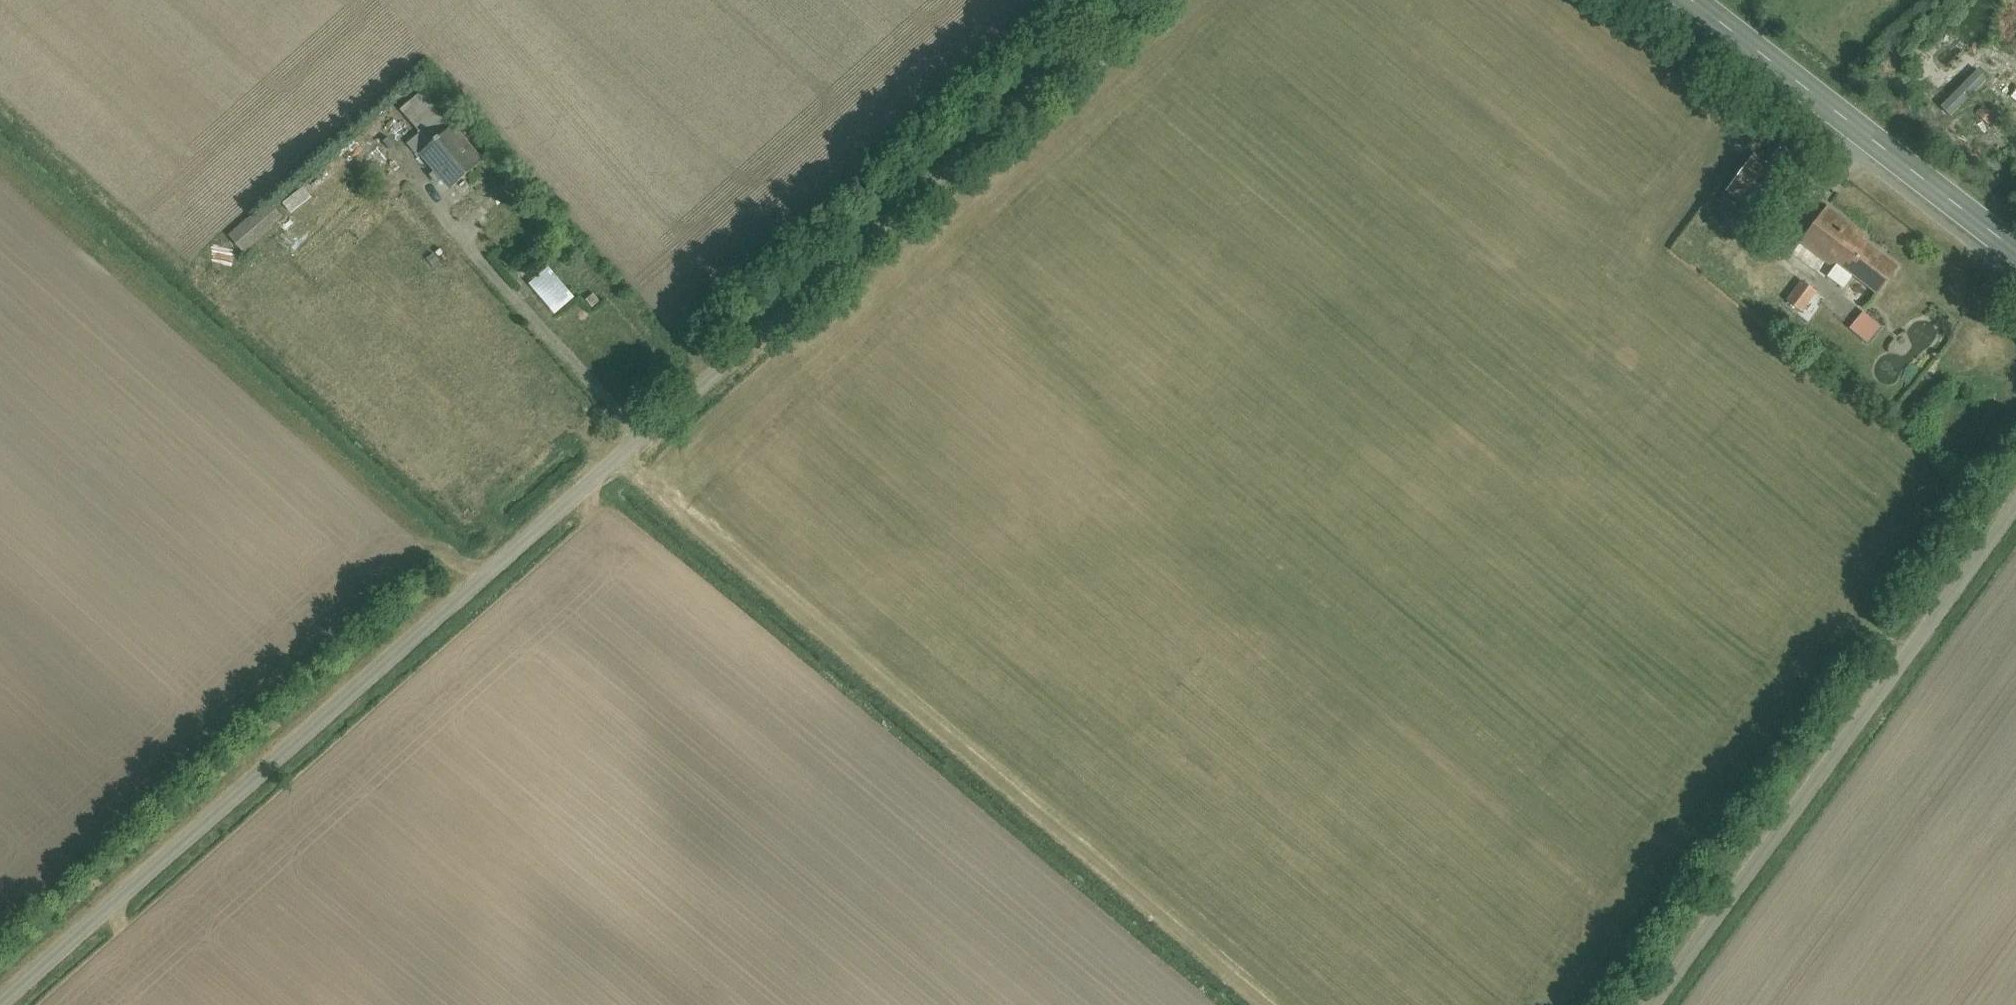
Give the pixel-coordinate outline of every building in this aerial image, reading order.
[(1987,89),(2012,108),(2015,102),(2015,85),(2000,72),(1987,89)] [(442,187),(477,157),(418,88),(398,105),(422,133),(406,146),(442,187)] [(1792,181),(1742,145),(1712,186),(1762,222),(1792,181)] [(1901,260),(1824,199),(1795,235),(1873,296),(1901,260)] [(233,239),(245,253),(283,222),(271,207),(233,239)] [(1805,287),(1748,240),(1729,264),(1786,311),(1805,287)] [(551,273),(533,289),(556,314),(574,297),(551,273)]
